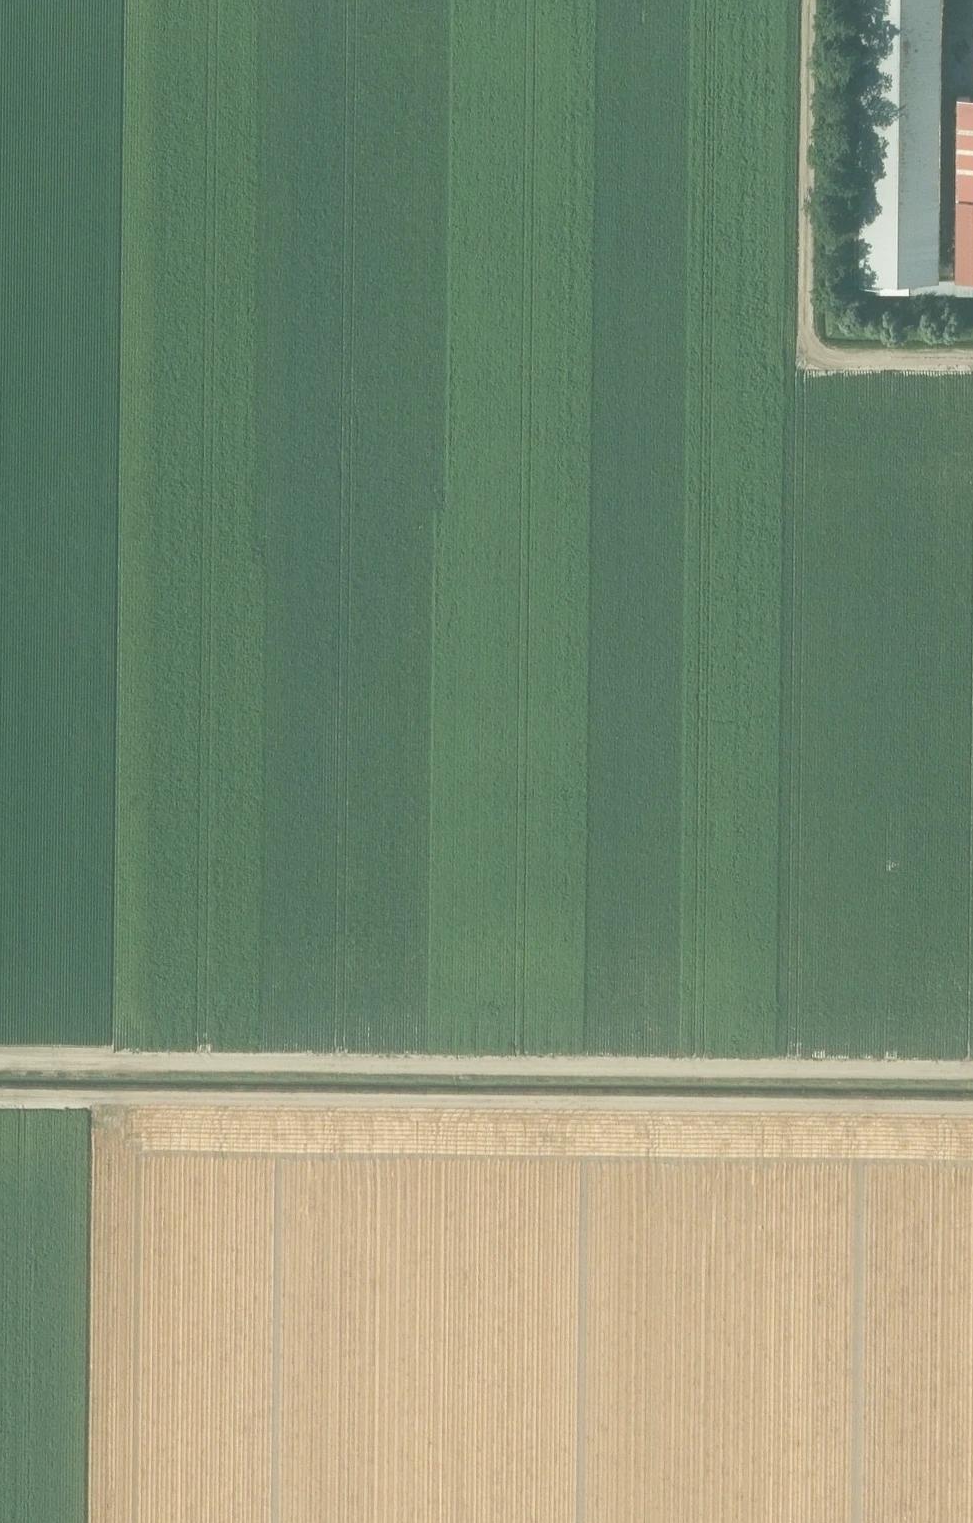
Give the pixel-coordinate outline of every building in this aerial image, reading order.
[(855,292),(940,292),(940,277),(941,0),(857,0),(855,292)] [(954,277),(955,293),(972,293),(972,95),(956,95),(954,277)]
